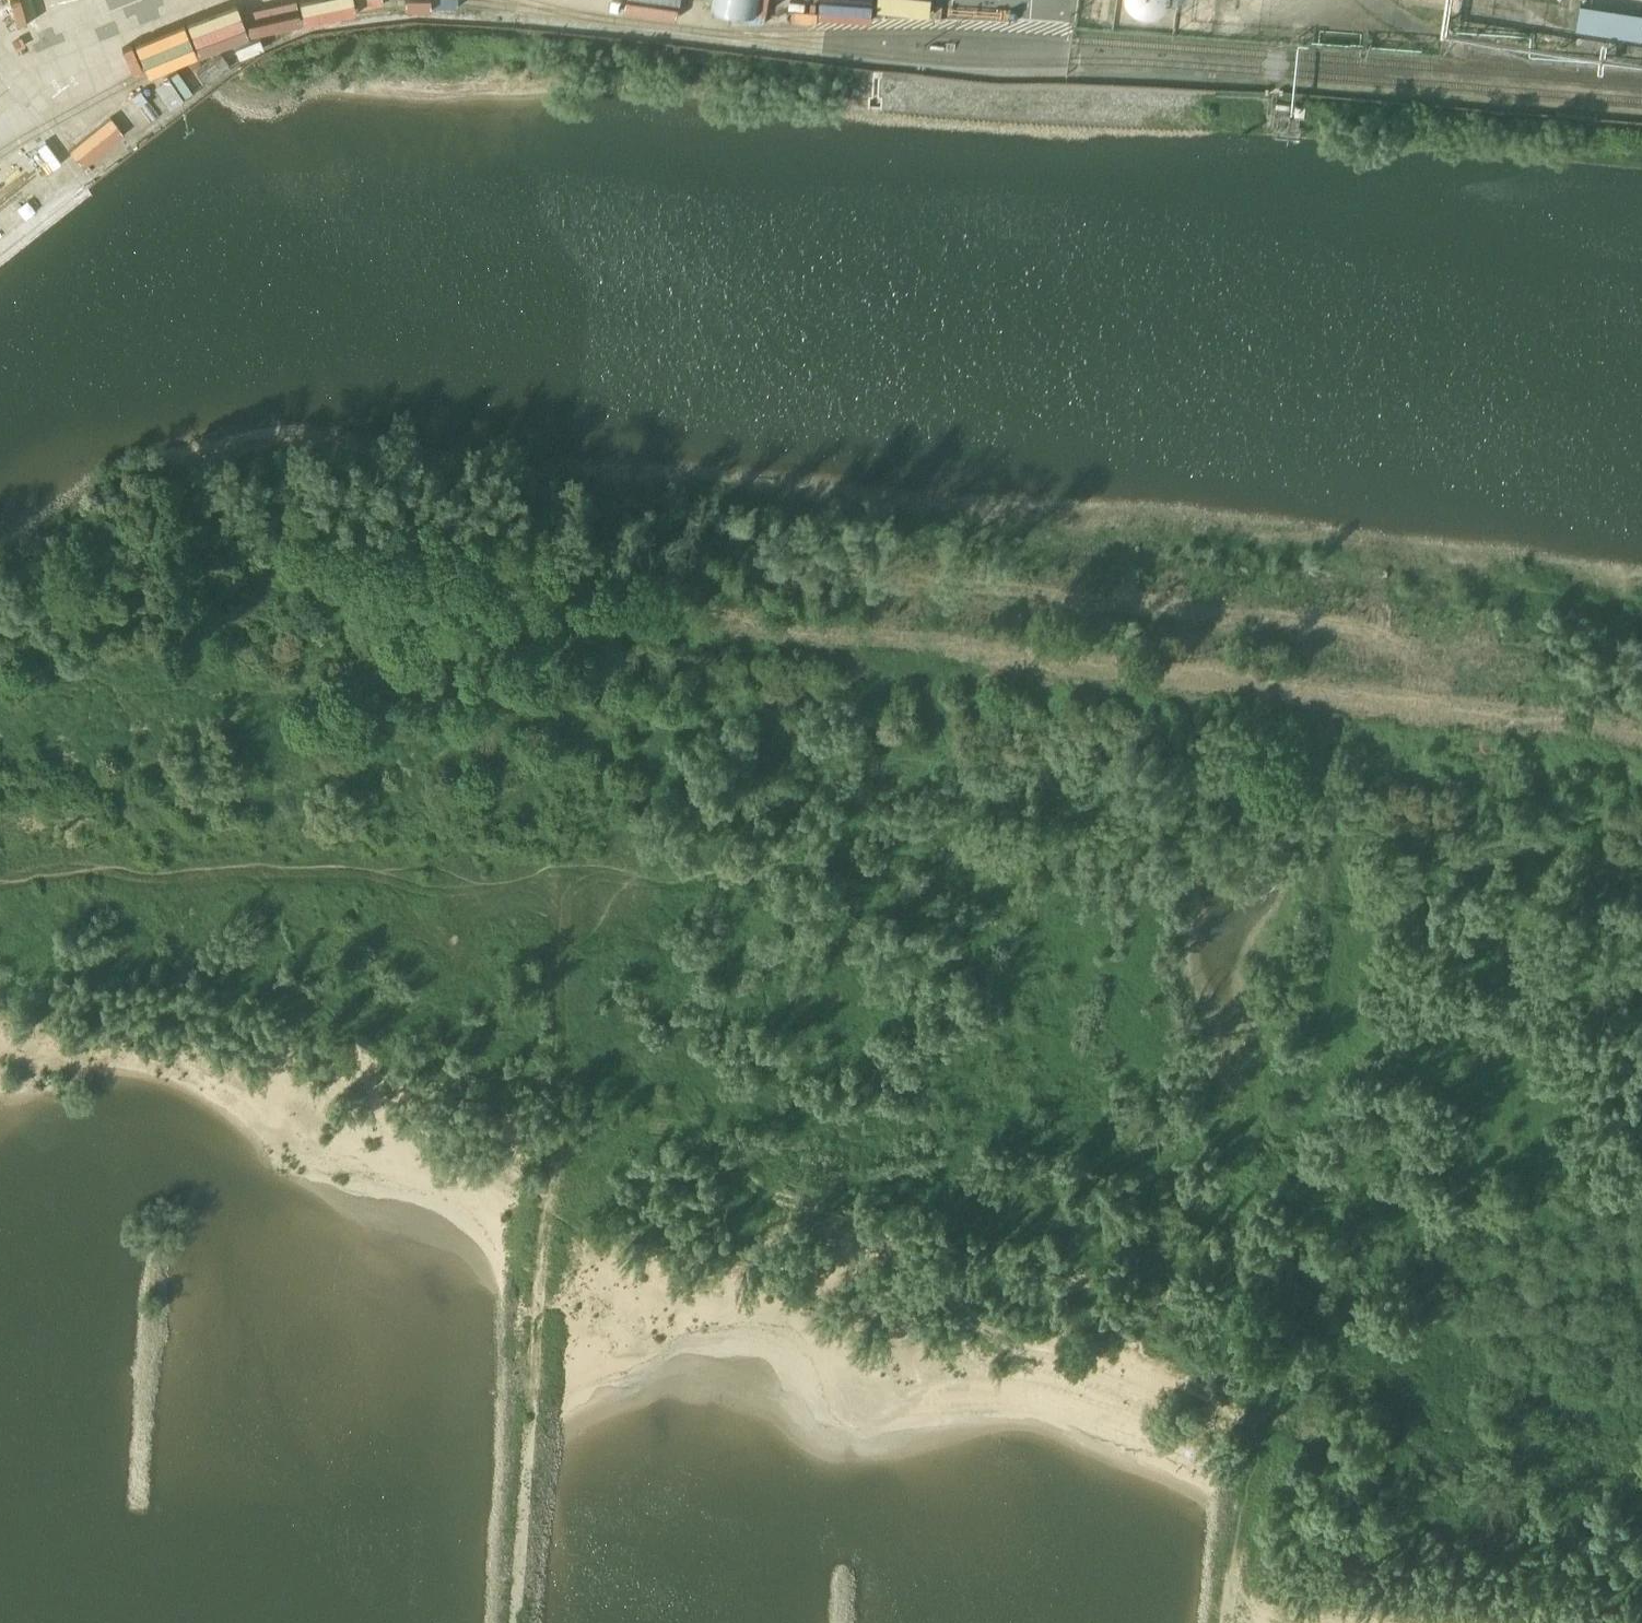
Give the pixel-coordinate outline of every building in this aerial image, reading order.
[(1581,0),(1577,25),(1641,35),(1641,10),(1581,0)] [(6,72),(16,64),(0,42),(0,64),(6,72)] [(104,109),(63,142),(83,167),(124,134),(104,109)] [(24,193),(64,161),(50,144),(11,176),(24,193)]
